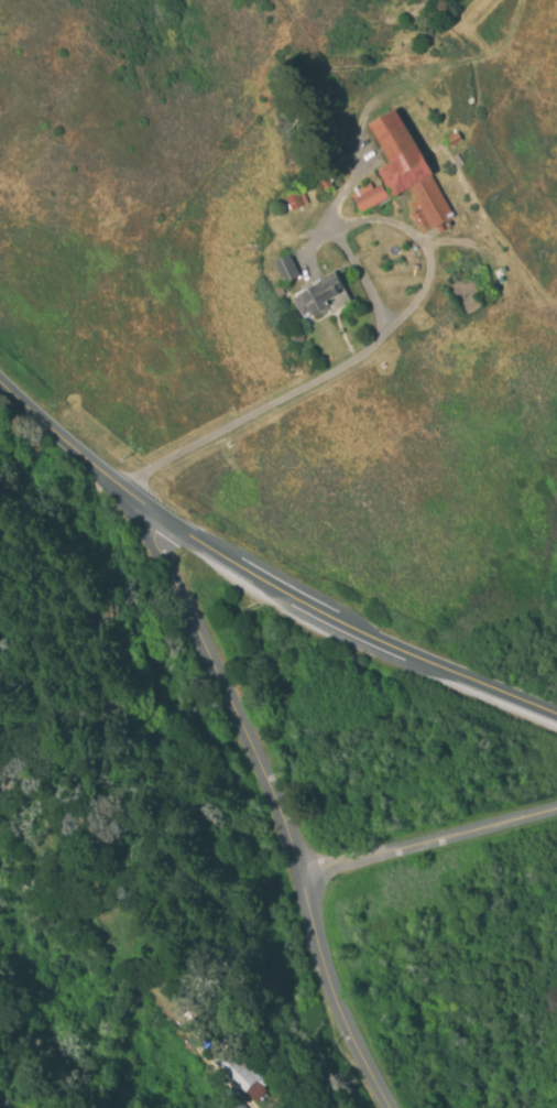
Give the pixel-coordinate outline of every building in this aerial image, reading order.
[(395,108),(433,175),(430,177),(452,216),(422,233),(412,217),(409,218),(407,215),(413,211),(408,205),(414,202),(407,189),(391,198),(375,171),(389,164),(367,124),(395,108)] [(444,139),(456,132),(460,140),(448,146),(444,139)] [(457,154),(462,164),(458,167),(451,157),(457,154)] [(324,189),(318,181),(327,176),(332,185),(324,189)] [(389,197),(360,213),(349,193),(352,191),(351,189),(356,186),(357,188),(369,182),(372,188),(381,183),(389,197)] [(291,210),(284,195),(301,187),(307,203),(291,210)] [(284,284),(273,261),(288,253),(299,276),(284,284)] [(291,297),(321,282),(319,276),(332,270),(336,275),(337,275),(350,302),(330,313),(329,309),(313,318),(309,312),(301,316),(291,297)] [(277,296),(272,287),(278,284),(284,293),(277,296)] [(212,1062),(229,1045),(269,1082),(263,1087),(266,1090),(255,1102),(212,1062)]
